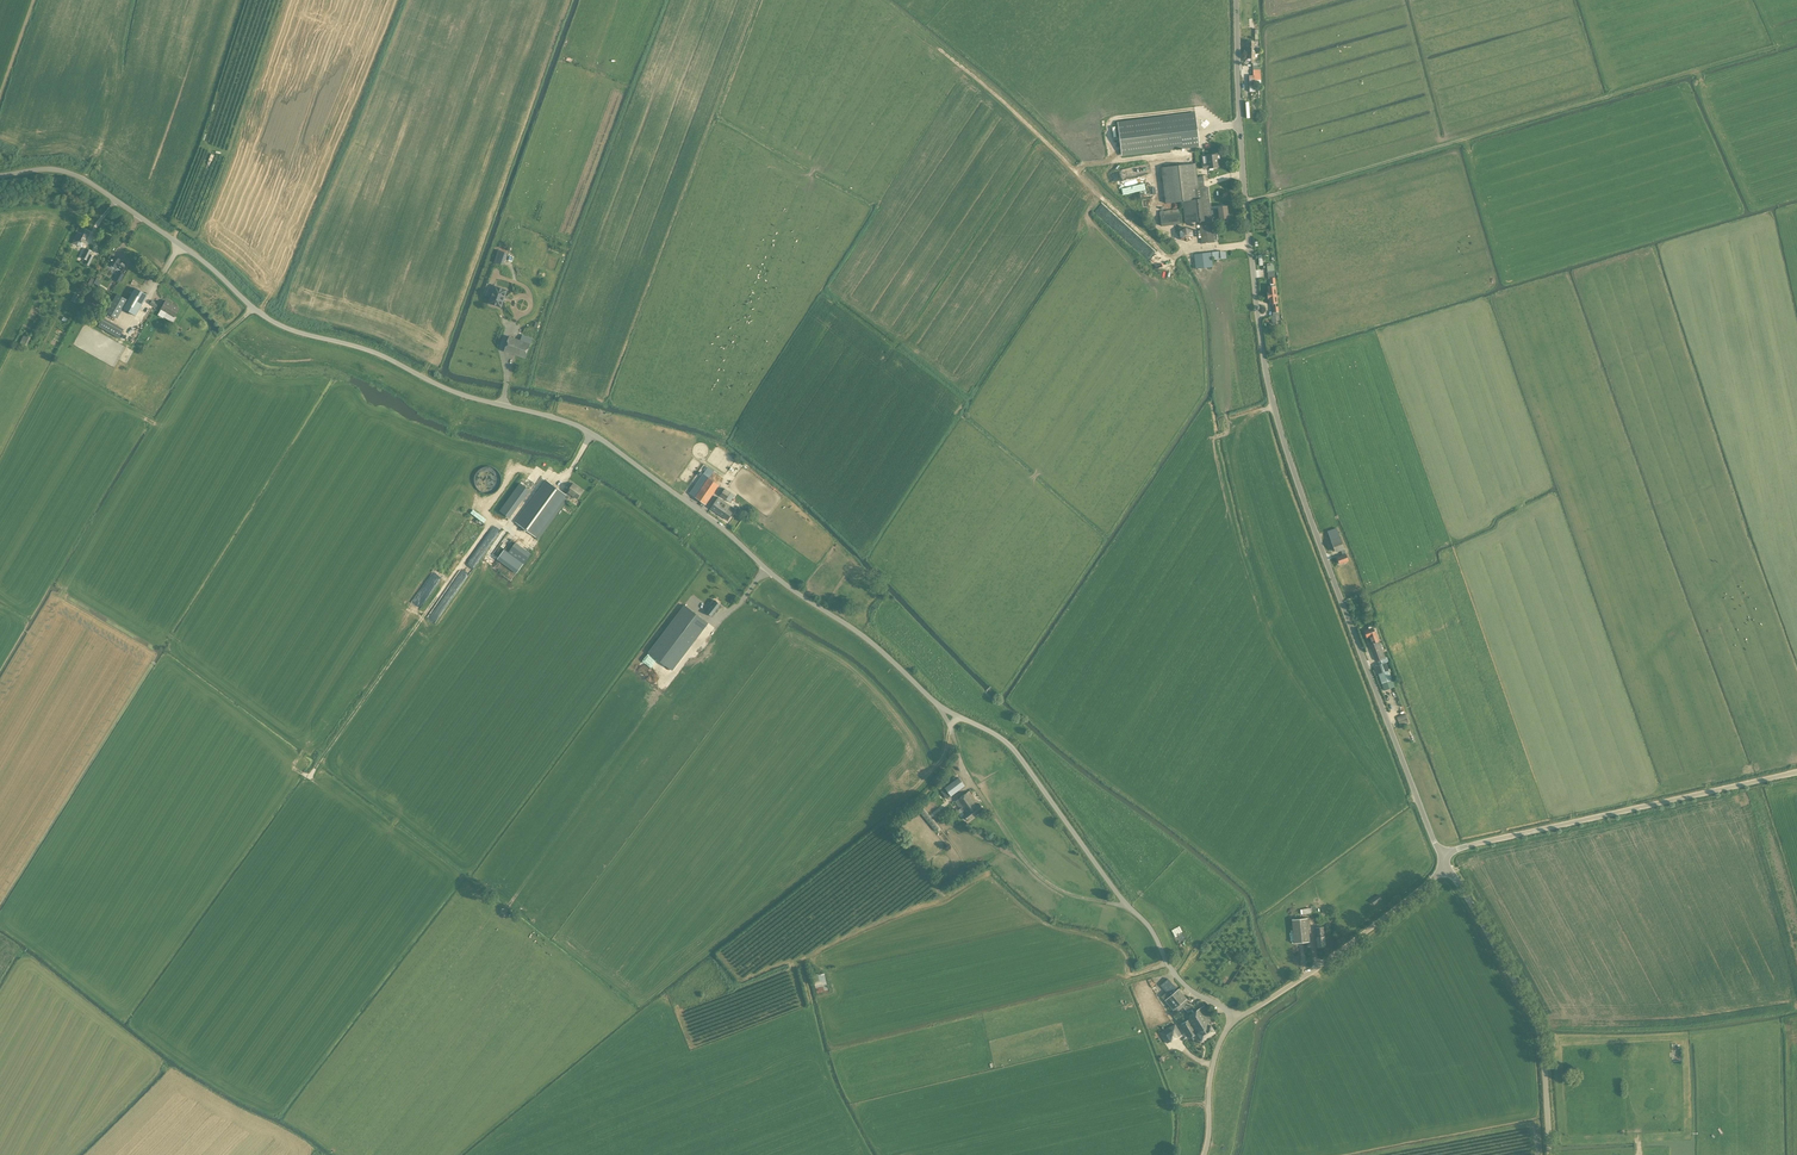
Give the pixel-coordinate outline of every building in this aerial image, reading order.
[(1258,58),(1258,54),(1255,54),(1255,41),(1247,41),(1248,58),(1251,59),(1251,63),(1253,63),(1253,75),(1249,75),(1249,86),(1249,92),(1254,91),(1254,86),(1254,85),(1261,85),(1260,63),(1257,63),(1257,62),(1260,62),(1260,58),(1258,58)] [(1196,114),(1118,123),(1122,158),(1200,149),(1196,114)] [(1217,154),(1206,155),(1206,156),(1203,156),(1203,164),(1202,164),(1203,169),(1208,168),(1219,167),(1217,154)] [(1212,215),(1219,214),(1219,219),(1228,218),(1227,206),(1218,207),(1218,209),(1211,210),(1208,187),(1204,187),(1203,176),(1197,177),(1196,163),(1161,167),(1165,204),(1182,201),(1185,223),(1199,221),(1201,244),(1215,242),(1212,215)] [(1122,194),(1149,189),(1146,174),(1119,180),(1122,194)] [(1180,224),(1179,209),(1159,211),(1161,226),(1180,224)] [(1185,243),(1196,237),(1189,226),(1179,232),(1185,243)] [(80,233),(78,232),(72,243),(81,247),(84,243),(89,231),(82,228),(80,233)] [(90,254),(92,251),(87,248),(82,257),(87,260),(85,263),(89,266),(94,256),(90,254)] [(494,262),(501,264),(506,252),(499,249),(494,262)] [(1220,251),(1212,252),(1213,260),(1221,259),(1220,251)] [(1211,252),(1194,254),(1196,269),(1213,267),(1211,252)] [(121,260),(114,256),(110,264),(117,268),(117,267),(122,270),(126,264),(121,261),(121,260)] [(1267,292),(1267,295),(1276,294),(1276,286),(1275,283),(1276,283),(1275,277),(1274,267),(1274,265),(1273,266),(1267,266),(1267,268),(1269,278),(1270,278),(1271,283),(1271,286),(1268,287),(1268,292),(1267,292)] [(115,279),(119,282),(124,274),(119,272),(115,279)] [(93,283),(99,286),(102,280),(96,277),(93,283)] [(492,283),(490,290),(492,290),(490,296),(502,300),(504,294),(506,295),(508,289),(506,288),(508,283),(496,279),(494,284),(492,283)] [(128,300),(123,308),(135,316),(147,295),(135,288),(128,300)] [(77,303),(80,296),(74,293),(71,300),(77,303)] [(123,308),(128,300),(117,294),(106,313),(117,319),(123,308)] [(1279,319),(1279,312),(1278,306),(1277,303),(1276,294),(1267,295),(1268,300),(1269,300),(1269,304),(1272,304),(1273,306),(1273,309),(1274,312),(1272,312),(1273,316),(1271,316),(1271,322),(1274,322),(1274,320),(1279,319)] [(166,300),(161,309),(174,317),(179,308),(166,300)] [(124,329),(103,318),(98,326),(119,338),(124,329)] [(509,337),(504,351),(525,358),(530,344),(509,337)] [(498,489),(500,469),(482,466),(480,487),(498,489)] [(706,505),(719,485),(718,484),(723,477),(708,467),(703,474),(703,473),(689,493),(706,505)] [(578,498),(584,489),(573,482),(566,493),(546,480),(515,522),(541,540),(567,500),(564,498),(565,497),(568,499),(571,493),(578,498)] [(499,510),(509,518),(529,490),(519,483),(499,510)] [(733,498),(732,498),(735,495),(731,493),(731,492),(725,488),(720,496),(726,500),(726,499),(730,503),(733,498)] [(733,512),(735,509),(730,505),(718,497),(711,508),(728,520),(733,512)] [(452,535),(461,518),(454,514),(443,533),(447,536),(449,533),(452,535)] [(1346,554),(1336,528),(1327,531),(1335,551),(1340,549),(1343,555),(1337,557),(1340,564),(1348,561),(1346,554)] [(505,549),(498,559),(517,573),(531,553),(516,542),(509,552),(505,549)] [(709,607),(708,606),(704,611),(712,617),(721,605),(715,600),(709,607)] [(684,604),(648,652),(672,670),(708,622),(684,604)] [(1372,626),(1369,627),(1369,629),(1364,631),(1367,637),(1371,636),(1373,643),(1371,644),(1377,661),(1385,658),(1377,634),(1375,634),(1372,626)] [(1375,666),(1384,689),(1394,685),(1386,662),(1375,666)] [(1397,716),(1400,726),(1410,722),(1406,713),(1397,716)] [(946,801),(950,798),(949,797),(951,796),(965,785),(959,777),(957,775),(952,778),(954,781),(945,788),(946,789),(944,790),(941,786),(937,789),(946,801)] [(969,791),(955,801),(964,814),(963,815),(968,821),(983,809),(979,803),(978,804),(969,791)] [(918,810),(935,831),(939,828),(921,807),(918,810)] [(919,814),(906,824),(910,829),(911,828),(918,836),(922,832),(923,834),(924,833),(925,835),(928,832),(929,834),(933,831),(919,814)] [(1382,899),(1379,894),(1371,900),(1374,905),(1382,899)] [(1294,943),(1310,941),(1307,918),(1292,919),(1294,943)] [(1324,926),(1315,927),(1316,937),(1317,947),(1325,946),(1325,936),(1324,926)] [(817,993),(828,991),(825,979),(824,973),(813,975),(817,993)] [(1187,998),(1179,988),(1178,989),(1168,978),(1160,985),(1169,996),(1165,1000),(1173,1010),(1187,998)] [(1193,1013),(1191,1010),(1188,1012),(1188,1013),(1191,1012),(1193,1016),(1181,1024),(1182,1024),(1190,1037),(1197,1033),(1202,1040),(1215,1032),(1207,1019),(1211,1017),(1204,1005),(1200,1008),(1193,1013)] [(1175,1024),(1160,1033),(1167,1043),(1181,1035),(1175,1024)]
